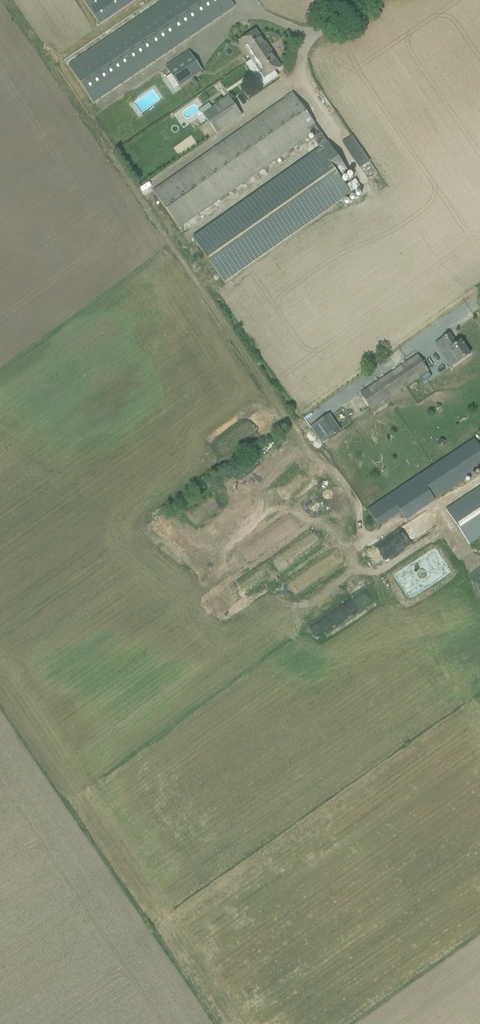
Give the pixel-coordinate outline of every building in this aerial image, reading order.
[(68,65),(93,103),(234,7),(229,0),(164,0),(68,65)] [(99,25),(136,0),(82,0),(99,25)] [(255,31),(238,42),(250,60),(265,49),(263,45),(264,44),(255,31)] [(265,49),(250,60),(263,79),(280,67),(271,54),(270,55),(265,49)] [(166,67),(179,87),(202,72),(188,52),(166,67)] [(206,84),(195,92),(200,100),(211,92),(206,84)] [(193,92),(186,98),(193,105),(200,99),(193,92)] [(292,94),(152,191),(178,228),(311,136),(318,131),(292,94)] [(241,116),(228,96),(201,115),(216,134),(241,116)] [(273,182),(193,238),(224,282),(360,187),(355,179),(345,186),(340,179),(348,174),(327,144),(320,134),(318,131),(311,136),(320,149),(273,182)] [(362,160),(350,167),(359,181),(370,174),(362,160)] [(449,334),(441,339),(457,363),(470,354),(461,341),(456,344),(449,334)] [(360,393),(371,410),(419,377),(423,382),(431,377),(417,356),(360,393)] [(329,415),(310,427),(321,444),(340,432),(329,415)] [(367,510),(379,528),(402,512),(406,519),(409,518),(408,516),(435,498),(435,499),(479,469),(479,449),(473,439),(367,510)] [(255,455),(269,446),(264,440),(251,449),(255,455)] [(447,509),(470,545),(479,539),(479,487),(447,509)] [(367,567),(404,546),(399,537),(404,535),(398,525),(395,527),(396,529),(358,550),(367,567)]
